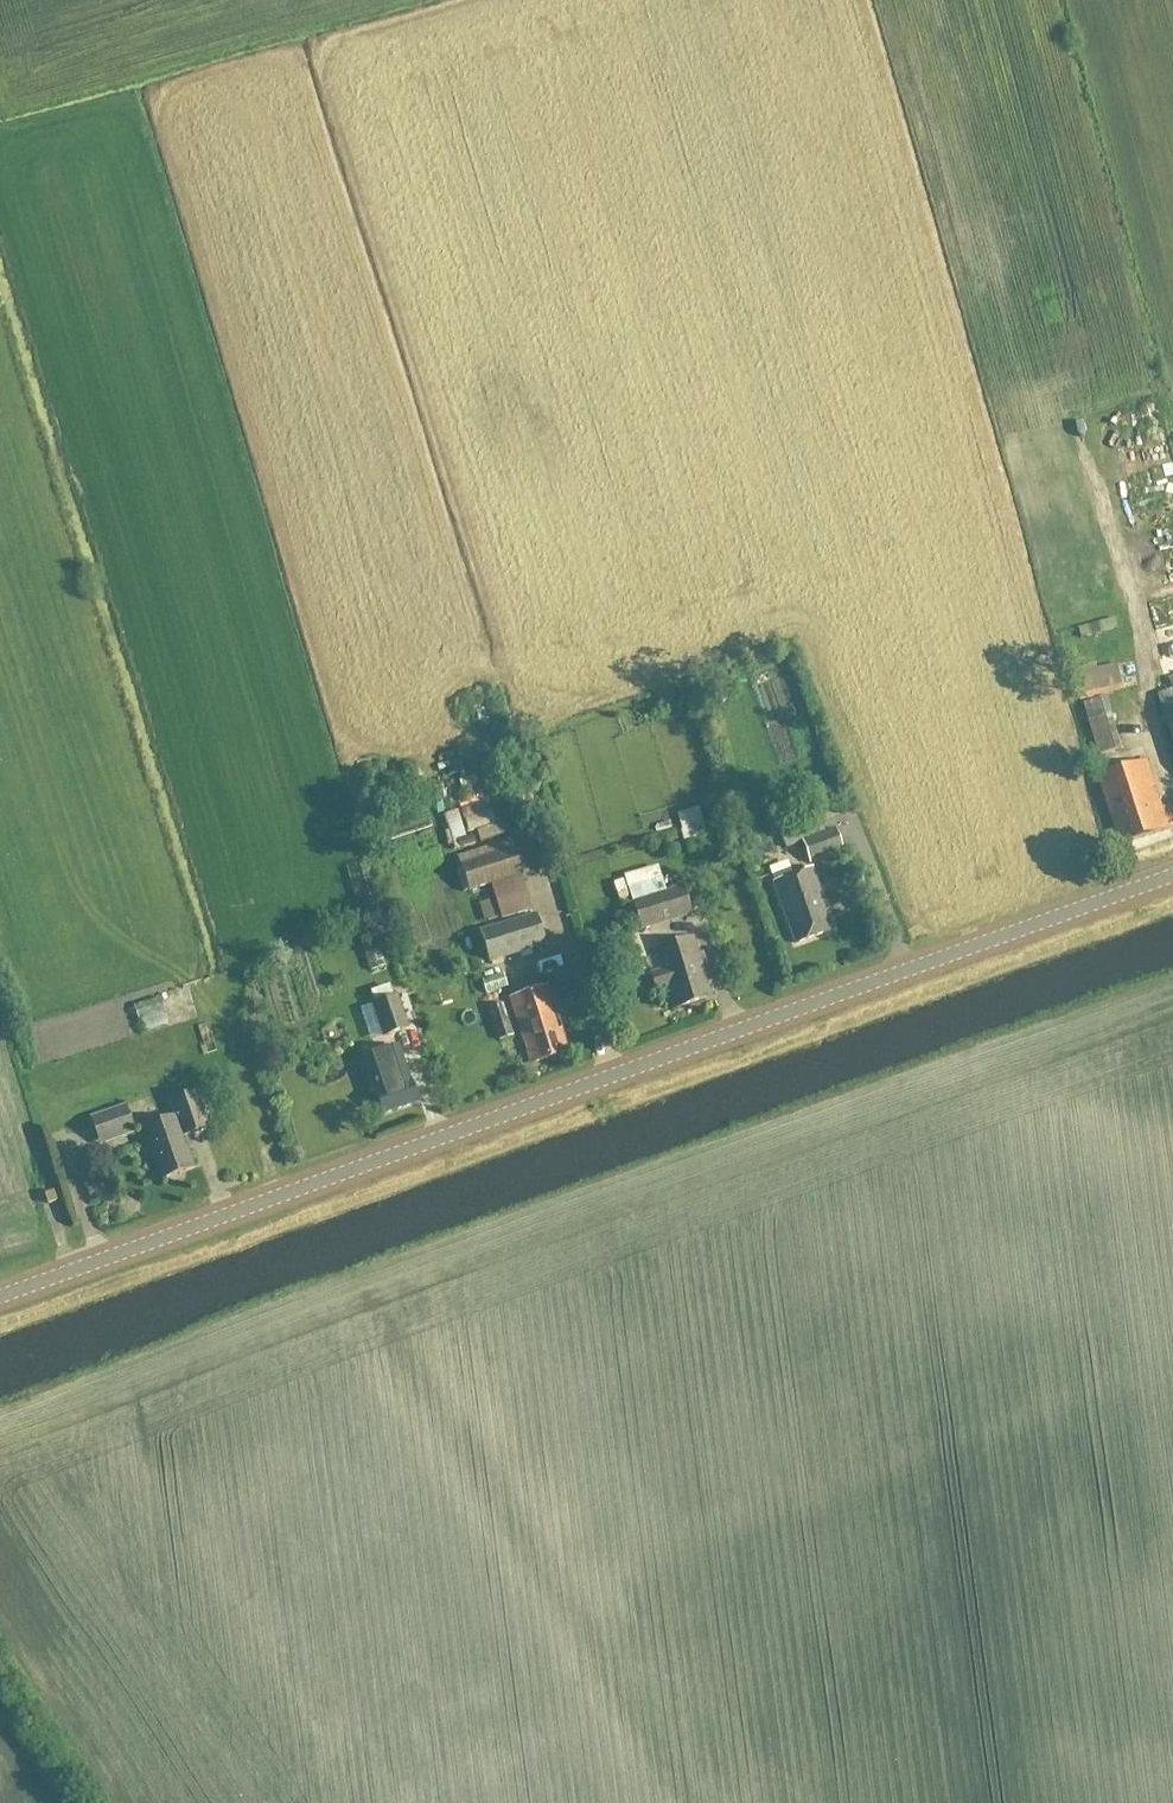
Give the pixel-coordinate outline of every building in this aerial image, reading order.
[(1133,661),(1073,674),(1079,703),(1122,692),(1122,690),(1139,686),(1133,661)] [(1172,692),(1157,698),(1172,742),(1172,692)] [(1082,705),(1088,723),(1097,756),(1120,749),(1110,716),(1106,698),(1082,705)] [(1145,763),(1097,779),(1120,848),(1168,832),(1145,763)] [(464,815),(491,809),(487,788),(460,794),(464,815)] [(445,809),(456,837),(468,832),(457,804),(445,809)] [(685,843),(705,838),(698,815),(679,821),(685,843)] [(785,851),(801,844),(808,865),(842,853),(833,829),(823,833),(818,821),(779,835),(785,851)] [(509,840),(474,852),(455,858),(467,894),(521,876),(509,840)] [(747,840),(743,856),(754,860),(761,862),(767,846),(747,840)] [(625,871),(630,895),(665,888),(660,864),(625,871)] [(810,870),(772,884),(794,947),(833,933),(810,870)] [(665,892),(631,902),(640,932),(691,916),(681,887),(665,892)] [(488,964),(544,947),(535,914),(478,932),(488,964)] [(710,998),(692,939),(653,951),(660,972),(650,976),(655,993),(665,990),(672,1010),(710,998)] [(508,1000),(529,1066),(567,1054),(545,988),(508,1000)] [(382,1036),(405,1029),(394,994),(370,1002),(382,1036)] [(497,1041),(511,1037),(501,1005),(487,1009),(497,1041)] [(398,1049),(363,1061),(369,1080),(366,1084),(369,1094),(375,1095),(382,1117),(417,1105),(409,1082),(398,1049)] [(172,1118),(140,1130),(159,1181),(193,1168),(185,1148),(183,1149),(179,1138),(209,1127),(196,1092),(166,1103),(172,1118)] [(125,1107),(89,1120),(99,1147),(135,1134),(125,1107)]
